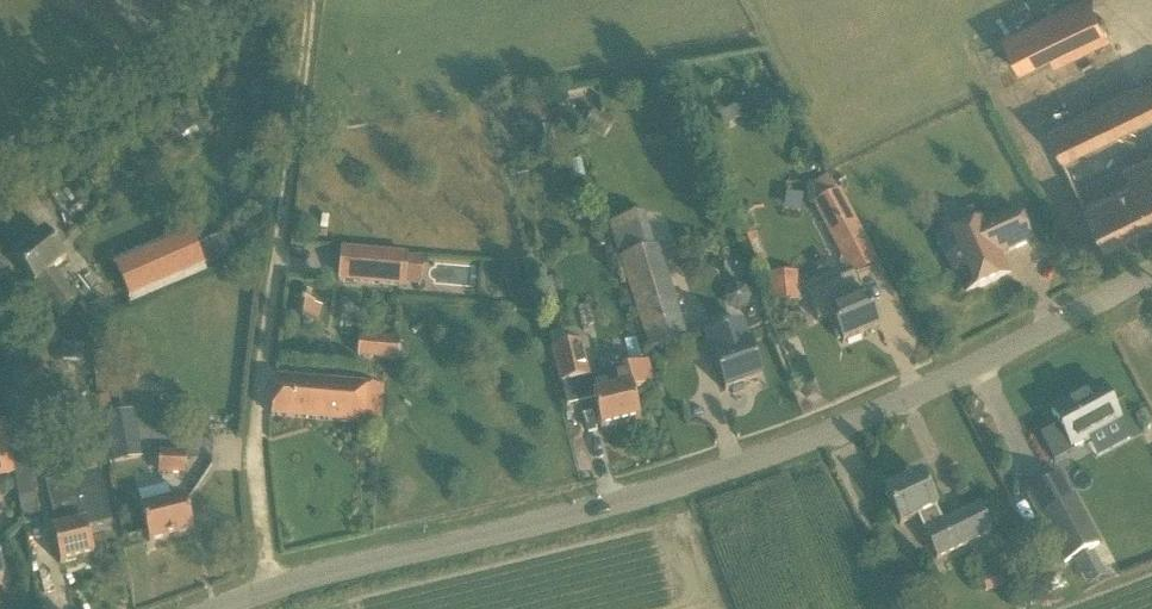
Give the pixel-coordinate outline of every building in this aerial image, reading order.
[(1104,29),(1089,0),(1076,0),(1001,37),(1018,71),(1104,29)] [(1151,114),(1151,80),(1047,131),(1061,159),(1151,114)] [(705,125),(691,131),(697,146),(711,140),(705,125)] [(547,129),(537,131),(541,148),(551,146),(547,129)] [(1130,184),(1084,206),(1103,247),(1151,223),(1151,151),(1121,166),(1130,184)] [(839,191),(836,192),(828,177),(810,186),(818,202),(813,204),(840,255),(866,241),(839,191)] [(1000,255),(1031,242),(1017,210),(986,224),(985,221),(939,241),(964,296),(1009,275),(1000,255)] [(682,337),(654,245),(644,212),(609,223),(619,256),(647,348),(682,337)] [(45,232),(13,256),(35,284),(59,314),(78,300),(54,270),(67,260),(45,232)] [(219,237),(199,245),(208,265),(228,256),(219,237)] [(113,275),(125,303),(196,272),(183,244),(113,275)] [(340,281),(364,283),(406,287),(406,282),(416,282),(418,261),(408,260),(408,256),(342,250),(340,281)] [(855,276),(841,282),(842,285),(824,293),(832,310),(829,311),(843,345),(878,330),(864,296),(864,297),(855,276)] [(729,322),(751,316),(743,288),(721,294),(729,322)] [(296,300),(294,319),(319,324),(322,304),(311,303),(313,291),(302,289),(300,301),(296,300)] [(742,325),(707,337),(715,357),(713,357),(725,392),(761,379),(749,345),(742,325)] [(359,337),(357,357),(398,360),(400,338),(375,336),(375,339),(359,337)] [(551,350),(559,385),(589,378),(581,343),(551,350)] [(652,384),(648,364),(611,373),(615,391),(593,397),(601,430),(640,420),(632,388),(652,384)] [(384,390),(278,377),(276,377),(271,416),(381,426),(384,390)] [(1072,449),(1101,434),(1110,450),(1129,439),(1101,386),(1052,412),(1072,449)] [(138,429),(162,430),(163,412),(171,412),(171,391),(139,389),(138,429)] [(133,411),(102,417),(111,462),(141,457),(133,411)] [(15,475),(5,422),(0,423),(0,478),(15,475)] [(158,454),(158,472),(186,473),(187,456),(158,454)] [(937,560),(993,533),(979,505),(942,523),(936,509),(937,508),(921,476),(885,493),(900,526),(918,517),(924,531),(923,532),(937,560)] [(1065,564),(1099,545),(1062,477),(1028,496),(1065,564)] [(73,526),(52,531),(60,564),(94,556),(86,523),(82,510),(77,485),(63,488),(73,526)] [(34,492),(21,494),(25,527),(39,525),(34,492)] [(185,498),(185,499),(141,509),(149,542),(194,531),(185,498)] [(976,566),(987,593),(1031,575),(1020,548),(976,566)] [(1095,549),(1071,560),(1085,589),(1108,577),(1095,549)]
